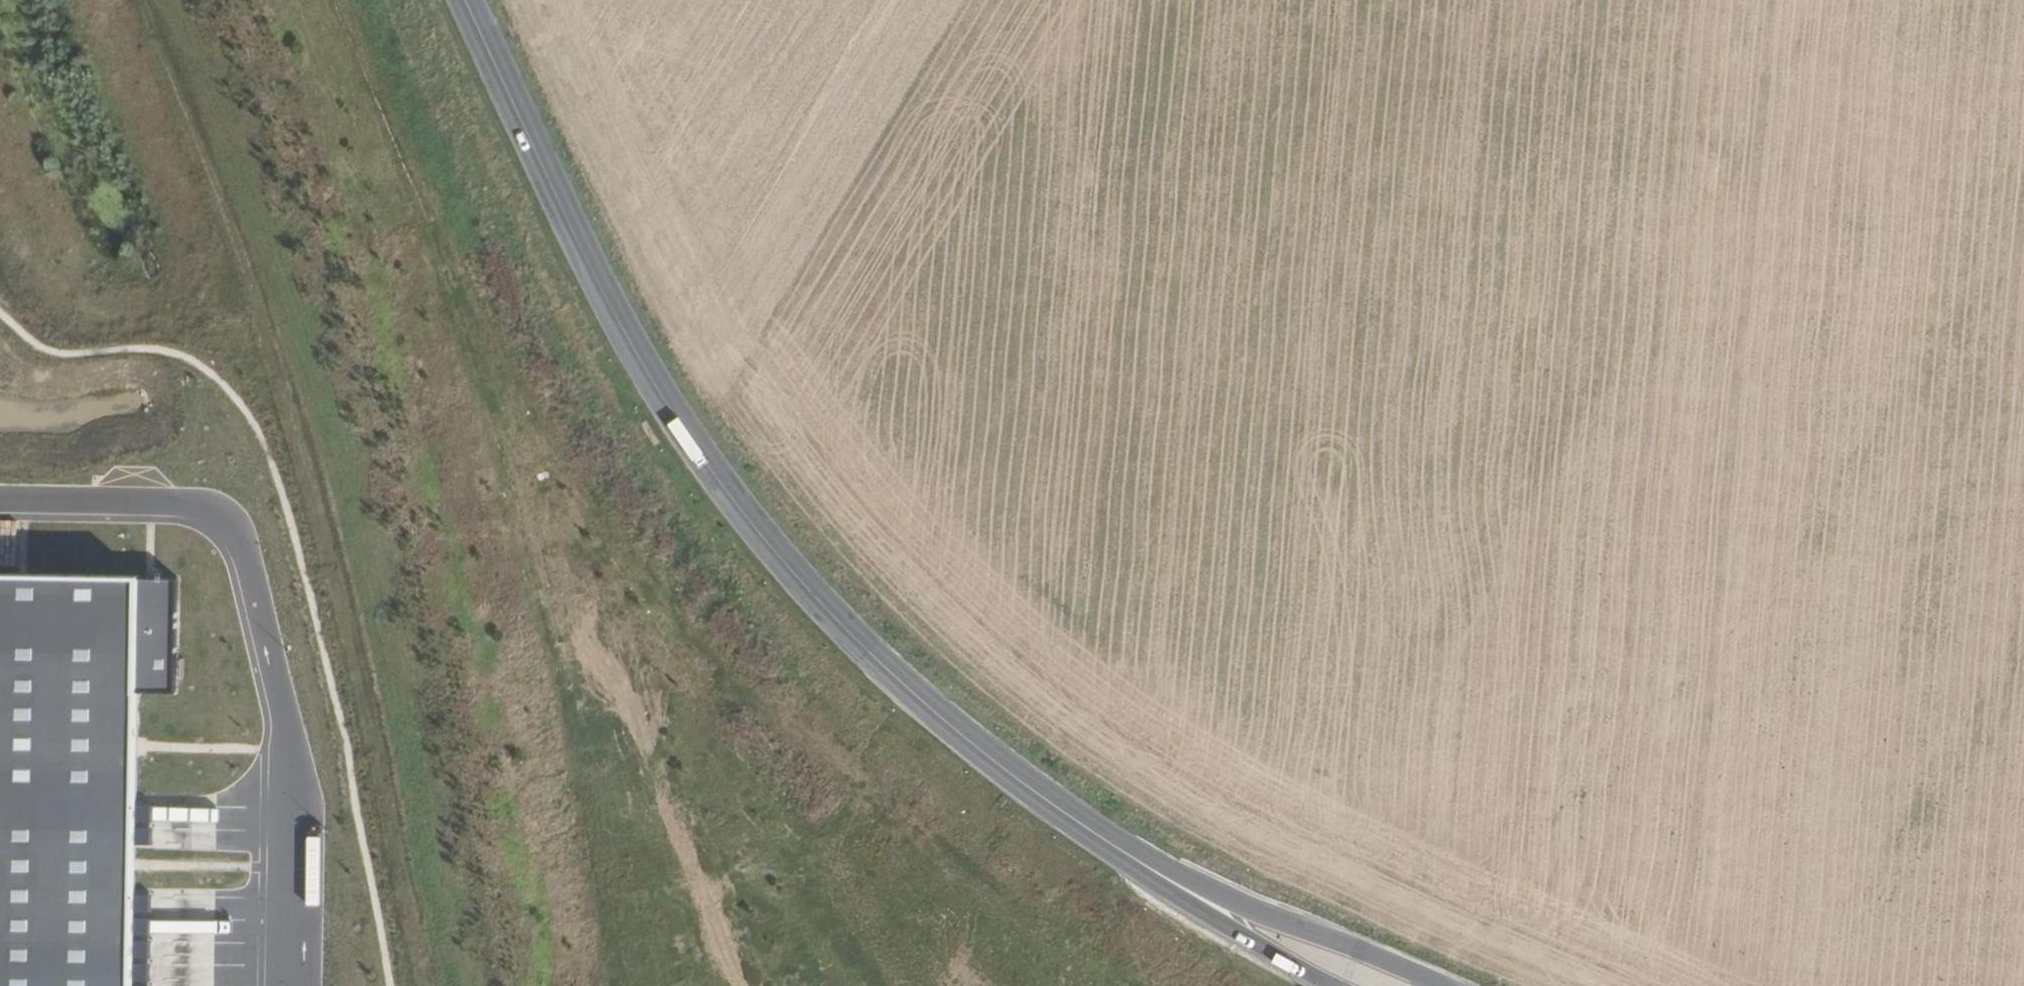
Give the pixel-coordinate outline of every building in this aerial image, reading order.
[(145,575),(0,571),(0,985),(139,985),(145,575)]
